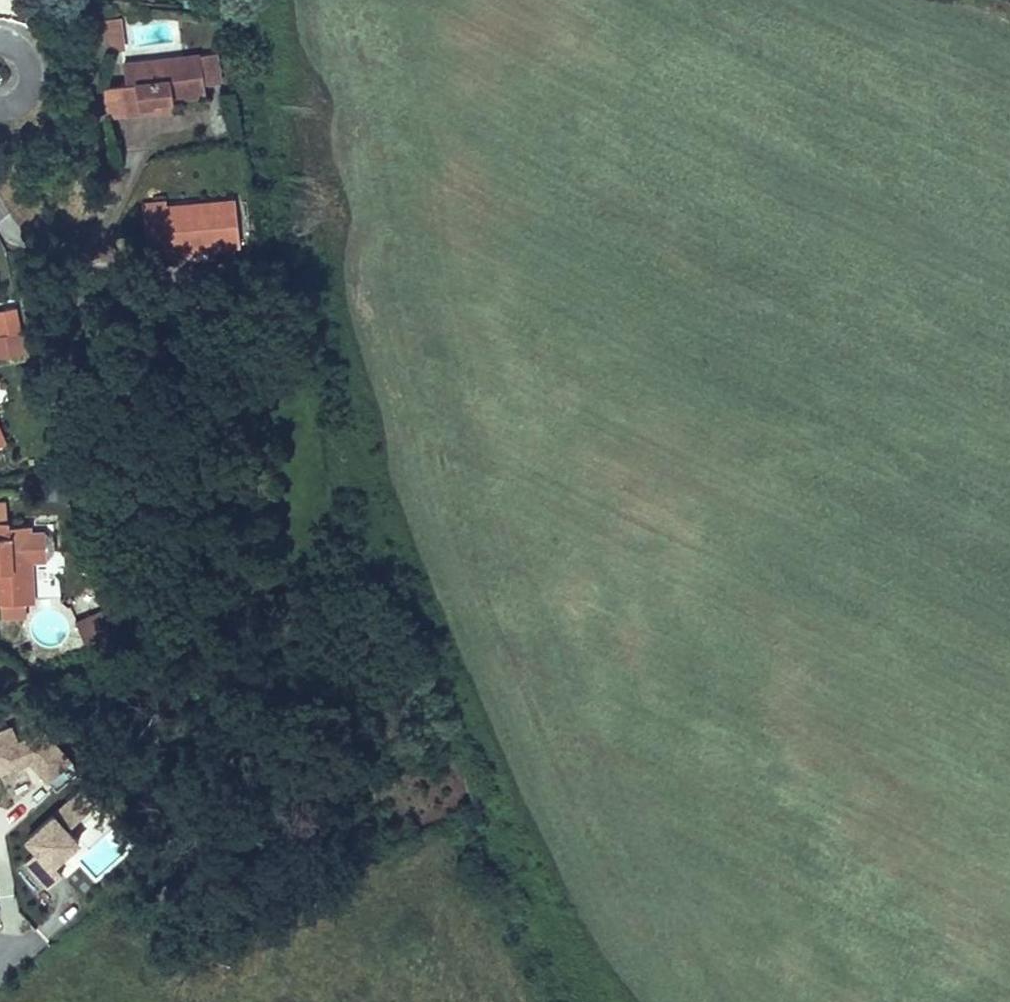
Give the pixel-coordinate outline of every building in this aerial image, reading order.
[(123,51),(119,19),(104,20),(108,52),(123,51)] [(215,51),(197,54),(201,84),(220,81),(215,51)] [(197,52),(118,62),(121,86),(99,89),(103,122),(172,113),(170,100),(202,95),(201,84),(197,54),(197,52)] [(242,184),(172,188),(175,222),(161,224),(162,239),(204,235),(204,231),(247,226),(242,184)] [(26,326),(21,300),(0,304),(0,306),(5,329),(26,326)] [(26,326),(5,329),(0,329),(0,347),(0,349),(29,343),(26,326)] [(0,403),(0,436),(13,430),(0,403)] [(16,509),(14,492),(0,493),(0,510),(16,509)] [(0,510),(0,544),(5,595),(42,591),(34,516),(17,517),(16,509),(0,510)] [(73,619),(84,644),(117,630),(106,605),(73,619)] [(67,826),(93,802),(79,787),(54,811),(67,826)]
